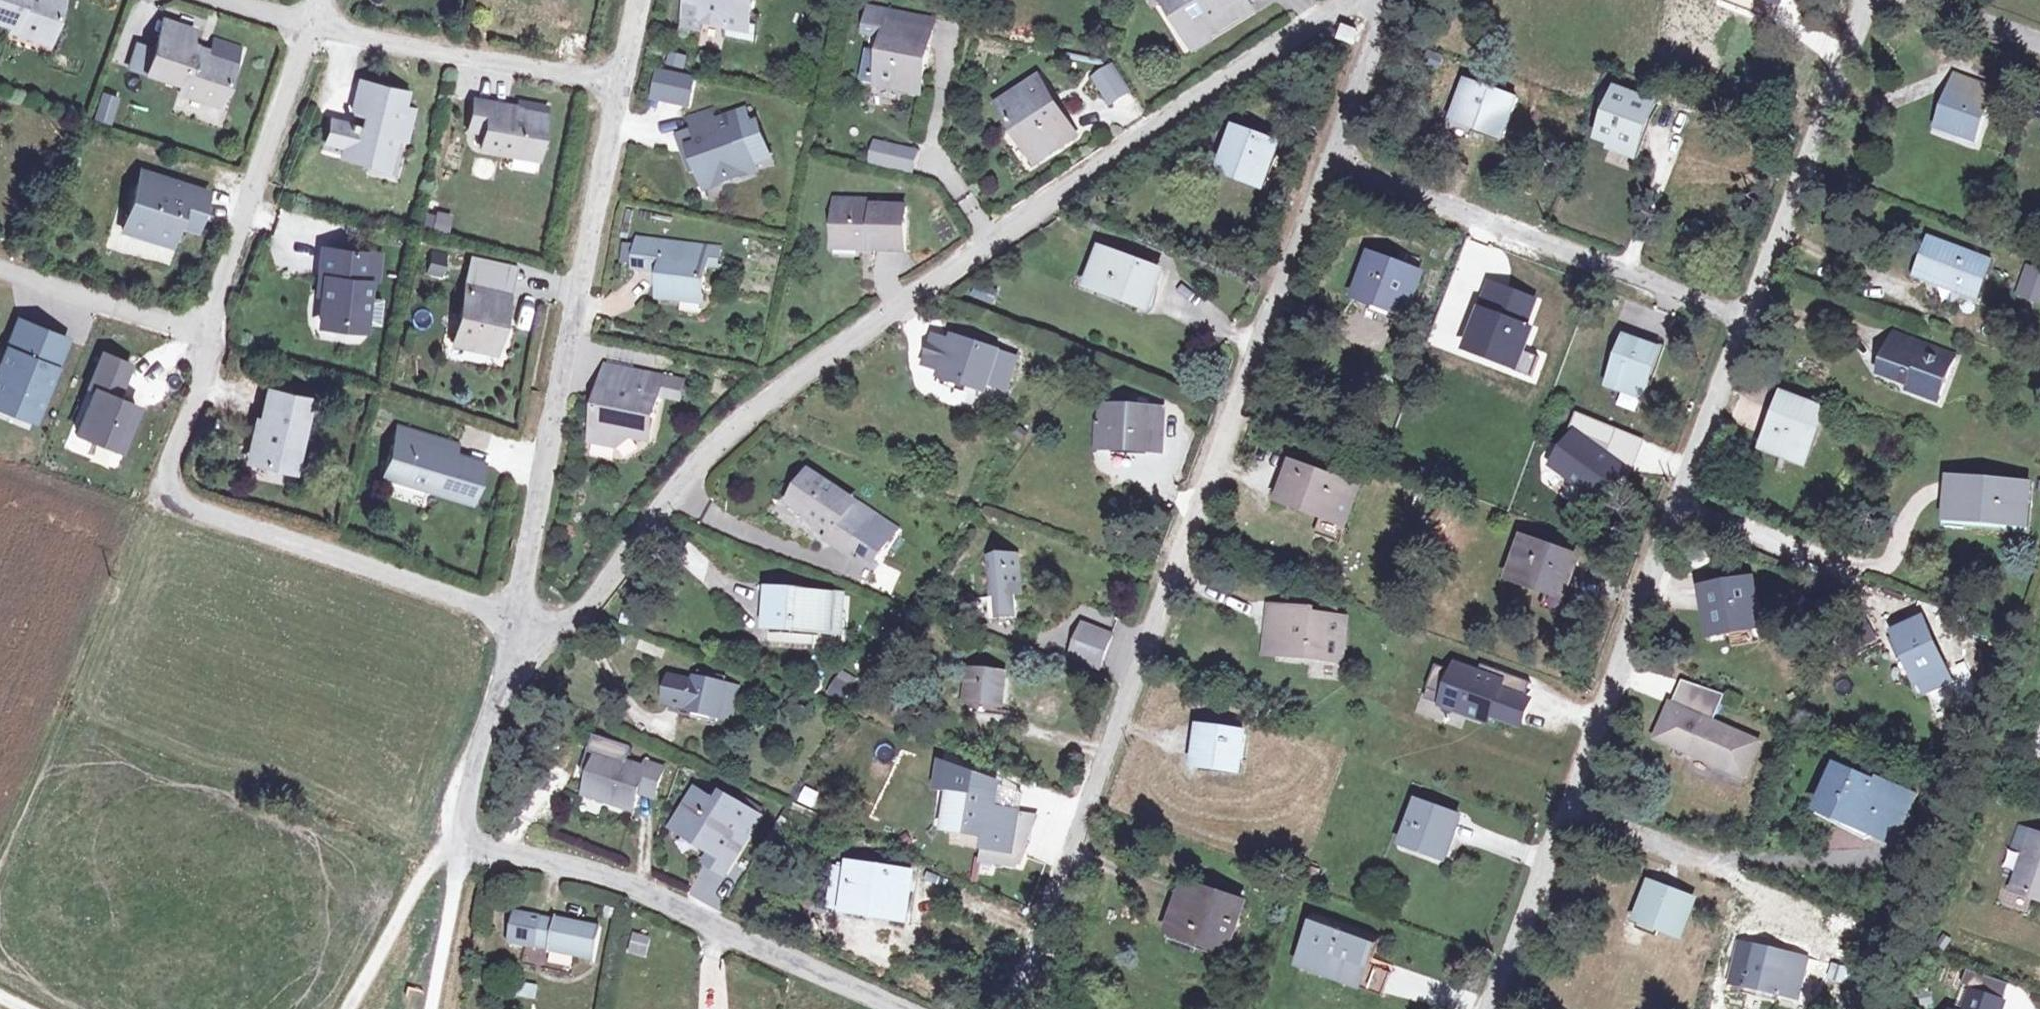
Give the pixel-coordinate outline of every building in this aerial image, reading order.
[(15,27),(14,32),(25,36),(39,28),(55,34),(66,0),(0,0),(0,22),(15,27)] [(703,3),(698,2),(692,27),(709,30),(710,23),(734,27),(731,38),(762,44),(768,18),(759,16),(760,14),(762,0),(703,0),(703,3)] [(1255,0),(1172,0),(1171,0),(1193,37),(1209,28),(1214,36),(1259,7),(1255,0)] [(897,13),(876,10),(872,37),(893,40),(885,86),(929,93),(940,30),(896,23),(897,13)] [(942,21),(897,13),(896,23),(940,30),(942,21)] [(1216,41),(1214,36),(1209,28),(1193,37),(1201,49),(1216,41)] [(1355,32),(1343,28),(1339,41),(1351,45),(1355,32)] [(194,52),(197,46),(164,35),(158,49),(142,44),(133,68),(186,86),(183,94),(215,105),(223,85),(230,87),(237,67),(194,52)] [(692,60),(674,56),(671,69),(688,74),(692,60)] [(1120,66),(1102,76),(1116,102),(1134,93),(1120,66)] [(701,78),(664,71),(657,105),(694,113),(701,78)] [(1027,124),(1050,160),(1085,137),(1047,79),(1006,105),(1021,128),(1027,124)] [(1956,80),(1937,129),(1971,143),(1990,92),(1956,80)] [(378,87),(367,84),(359,116),(370,119),(378,87)] [(1469,84),(1455,120),(1500,137),(1515,101),(1469,84)] [(413,96),(378,87),(370,119),(368,128),(352,125),(351,127),(337,123),(337,124),(355,129),(348,158),(394,170),(402,139),(413,142),(420,114),(409,111),(413,96)] [(1601,138),(1637,151),(1653,106),(1618,92),(1601,138)] [(121,99),(103,94),(94,122),(112,128),(121,99)] [(550,121),(510,113),(511,110),(481,104),(475,133),(489,135),(486,152),(542,163),(550,121)] [(753,113),(723,124),(719,112),(699,119),(708,145),(698,148),(711,184),(713,190),(728,185),(748,178),(763,172),(761,166),(757,152),(773,147),(765,125),(758,127),(753,113)] [(1044,164),(1050,160),(1027,124),(1021,128),(1044,164)] [(1264,185),(1276,148),(1239,136),(1227,174),(1264,185)] [(922,153),(883,144),(878,163),(918,172),(922,153)] [(209,193),(142,170),(123,231),(169,247),(179,218),(199,225),(209,193)] [(843,244),(880,245),(880,251),(912,252),(914,208),(843,206),(843,244)] [(449,234),(454,216),(437,211),(432,229),(449,234)] [(641,267),(668,270),(665,294),(708,299),(715,247),(645,239),(641,267)] [(1929,241),(1915,276),(1977,300),(1989,264),(1929,241)] [(370,255),(327,249),(324,279),(329,280),(324,321),(345,323),(352,331),(369,333),(373,284),(366,283),(370,255)] [(425,275),(442,279),(447,254),(431,251),(425,275)] [(1147,307),(1159,273),(1107,255),(1094,288),(1147,307)] [(480,260),(475,279),(510,288),(519,290),(524,270),(480,260)] [(1401,309),(1414,273),(1380,261),(1367,296),(1401,309)] [(2039,306),(2039,270),(2026,264),(2013,296),(2039,308),(2039,306)] [(1421,275),(1414,273),(1401,309),(1367,296),(1365,301),(1405,315),(1421,275)] [(512,304),(506,303),(510,288),(475,279),(460,346),(500,356),(512,304)] [(1522,349),(1527,334),(1528,332),(1485,315),(1473,349),(1516,364),(1522,349)] [(18,320),(0,363),(0,399),(16,405),(14,411),(33,419),(53,367),(26,357),(38,328),(18,320)] [(65,339),(38,328),(26,357),(53,367),(65,339)] [(1535,337),(1527,334),(1522,349),(1530,352),(1535,337)] [(1916,371),(1908,393),(1941,405),(1958,359),(1897,337),(1889,360),(1916,371)] [(1647,387),(1642,385),(1654,349),(1627,339),(1610,384),(1644,395),(1647,387)] [(964,400),(969,385),(1006,397),(1017,367),(957,347),(955,352),(938,346),(936,352),(933,351),(928,365),(931,366),(929,372),(946,378),(941,392),(964,400)] [(128,365),(100,353),(86,387),(92,390),(74,433),(115,450),(134,406),(114,398),(128,365)] [(661,419),(667,389),(657,386),(658,376),(613,367),(605,403),(597,442),(623,447),(637,437),(649,440),(656,418),(661,419)] [(657,386),(667,389),(669,379),(658,376),(657,386)] [(313,401),(271,391),(264,423),(267,424),(258,464),(296,473),(313,401)] [(1766,452),(1783,460),(1785,455),(1802,462),(1822,413),(1787,399),(1766,452)] [(1160,421),(1100,417),(1097,454),(1157,458),(1160,421)] [(486,468),(456,458),(460,446),(400,428),(386,476),(476,502),(486,468)] [(1343,521),(1356,489),(1295,466),(1282,498),(1343,521)] [(893,537),(809,479),(789,508),(832,536),(827,545),(847,560),(852,553),(873,567),(893,537)] [(2023,490),(1952,487),(1950,524),(2022,527),(2023,490)] [(1516,573),(1565,591),(1579,558),(1530,539),(1516,573)] [(1011,566),(992,567),(998,629),(1017,628),(1011,566)] [(1757,633),(1749,594),(1708,601),(1715,642),(1757,633)] [(785,629),(811,630),(810,636),(843,636),(844,600),(769,597),(767,636),(784,637),(785,629)] [(1283,623),(1280,651),(1346,659),(1352,616),(1321,613),(1321,607),(1276,601),(1274,621),(1283,623)] [(1271,649),(1280,651),(1283,623),(1274,621),(1271,649)] [(1948,669),(1943,671),(1923,629),(1902,639),(1930,700),(1956,687),(1948,669)] [(1110,649),(1081,638),(1070,669),(1098,679),(1110,649)] [(1502,677),(1451,658),(1447,669),(1435,702),(1434,705),(1485,724),(1487,717),(1499,686),(1502,677)] [(1420,697),(1435,702),(1447,669),(1432,664),(1420,697)] [(844,703),(855,678),(837,670),(826,695),(844,703)] [(1672,701),(1713,717),(1722,695),(1681,680),(1672,701)] [(699,688),(672,681),(665,706),(692,714),(692,716),(729,726),(737,695),(735,694),(700,685),(699,688)] [(997,683),(978,681),(970,723),(992,725),(997,683)] [(1499,686),(1487,717),(1517,729),(1529,698),(1499,686)] [(1743,782),(1761,740),(1713,717),(1672,701),(1668,699),(1650,739),(1690,757),(1689,760),(1743,782)] [(1215,769),(1215,763),(1242,766),(1246,735),(1202,730),(1196,766),(1215,769)] [(636,819),(641,802),(658,806),(664,778),(649,773),(647,777),(600,765),(590,806),(636,819)] [(1873,839),(1888,797),(1838,778),(1822,819),(1873,839)] [(802,787),(797,802),(812,807),(817,792),(802,787)] [(761,816),(751,811),(730,799),(725,809),(697,794),(685,816),(678,830),(690,836),(718,850),(711,864),(731,875),(745,848),(761,816)] [(987,802),(955,798),(950,835),(982,838),(978,868),(1017,873),(1025,851),(1028,821),(986,816),(987,802)] [(1439,850),(1452,817),(1420,804),(1407,838),(1439,850)] [(2018,892),(2039,900),(2039,836),(2023,831),(2018,845),(2033,850),(2018,892)] [(1319,870),(1313,868),(1309,879),(1315,881),(1319,870)] [(868,920),(869,912),(905,917),(909,884),(837,873),(830,915),(868,920)] [(1188,886),(1170,933),(1212,947),(1215,940),(1228,945),(1242,905),(1188,886)] [(1652,891),(1639,926),(1677,941),(1690,907),(1652,891)] [(1363,963),(1374,934),(1316,912),(1297,962),(1354,984),(1363,963)] [(602,932),(517,914),(511,945),(535,950),(535,949),(550,952),(550,953),(595,962),(602,932)] [(641,956),(646,938),(631,935),(627,953),(641,956)] [(1215,940),(1212,947),(1225,952),(1228,945),(1215,940)] [(1782,1002),(1801,1006),(1809,969),(1741,955),(1733,991),(1744,993),(1746,985),(1751,986),(1749,995),(1776,1001),(1776,1005),(1782,1006),(1782,1002)] [(1388,973),(1363,963),(1354,984),(1380,994),(1388,973)] [(2007,1005),(1978,995),(1972,1008),(2006,1008),(2007,1005)]
